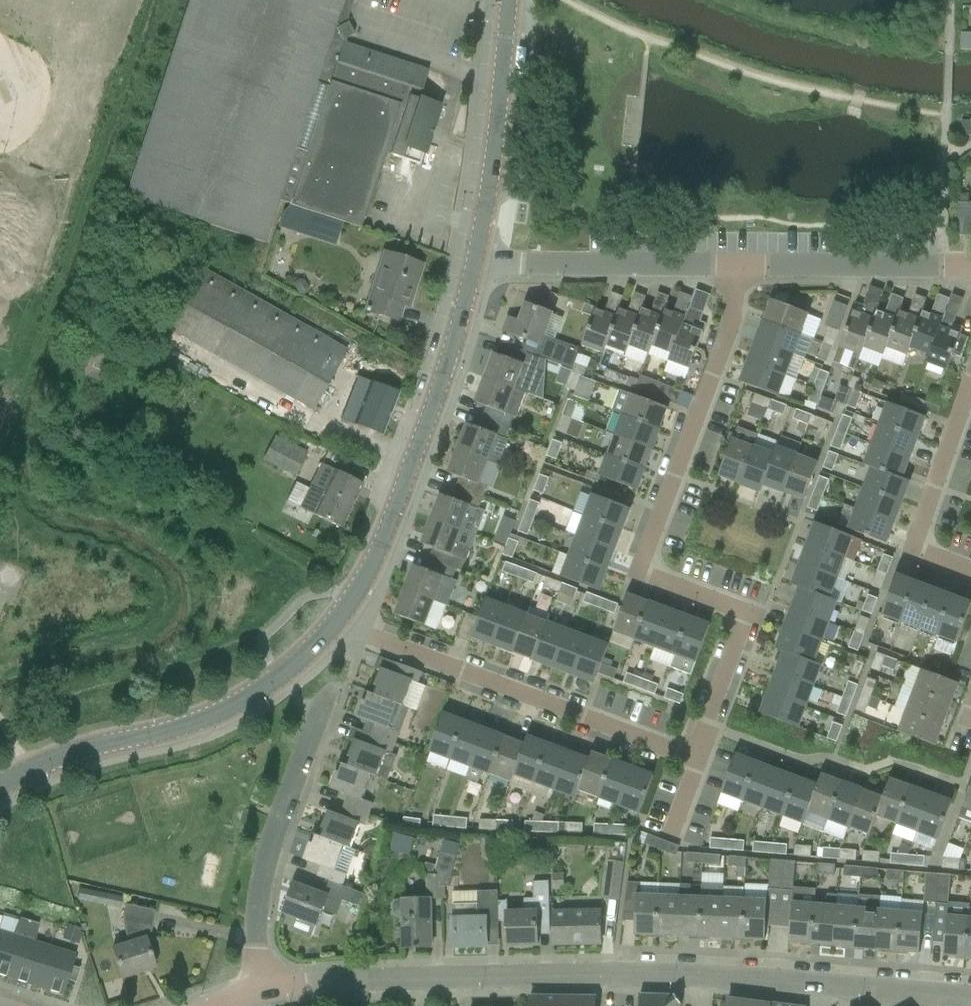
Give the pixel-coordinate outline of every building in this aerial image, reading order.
[(345,23),(353,0),(189,0),(125,197),(265,243),(278,201),(336,20),(345,23)] [(345,23),(336,20),(278,201),(290,205),(290,206),(282,216),(278,227),(301,234),(308,212),(360,228),(385,153),(390,155),(409,97),(418,100),(420,91),(422,92),(428,71),(345,44),(345,42),(344,39),(354,35),(348,23),(345,23)] [(970,50),(970,34),(962,34),(962,36),(961,50),(970,50)] [(419,164),(438,106),(418,100),(409,97),(390,155),(399,158),(419,164)] [(962,136),(970,136),(970,121),(962,121),(962,136)] [(970,198),(965,194),(960,193),(960,203),(970,203),(970,198)] [(970,236),(970,203),(960,203),(958,203),(958,236),(970,236)] [(408,307),(422,265),(384,253),(379,269),(383,271),(375,294),(372,293),(366,311),(397,321),(403,305),(408,307)] [(348,350),(203,268),(169,329),(314,411),(348,350)] [(294,287),(298,294),(303,296),(308,293),(309,288),(304,281),(299,279),(295,282),(294,287)] [(536,307),(549,312),(558,289),(542,289),(536,307)] [(802,335),(809,314),(772,300),(764,321),(802,335)] [(593,316),(582,346),(603,354),(622,303),(622,302),(616,318),(597,310),(600,303),(599,302),(597,308),(593,316)] [(622,303),(603,354),(606,346),(626,354),(645,303),(639,317),(620,310),(623,303),(622,303)] [(645,303),(626,354),(629,346),(649,354),(668,303),(662,318),(643,310),(646,303),(645,303)] [(668,303),(649,354),(650,354),(669,361),(688,310),(685,318),(666,311),(669,303),(668,303)] [(504,332),(527,340),(523,352),(541,359),(547,361),(548,360),(573,369),(575,364),(580,349),(556,340),(545,335),(553,314),(549,312),(536,307),(527,304),(520,321),(509,317),(504,332)] [(840,347),(834,363),(855,371),(861,355),(864,348),(863,348),(880,305),(879,304),(873,319),(854,312),(857,305),(856,304),(854,309),(840,347)] [(880,305),(863,348),(864,348),(883,355),(884,355),(887,348),(886,348),(903,305),(902,304),(897,319),(878,312),(880,305)] [(903,305),(886,348),(887,348),(906,355),(907,356),(910,348),(909,348),(926,305),(925,304),(920,319),(909,315),(901,312),(903,305)] [(926,305),(909,348),(910,348),(929,355),(930,355),(946,312),(945,312),(942,320),(931,315),(923,312),(926,305)] [(669,361),(665,372),(686,380),(690,369),(706,326),(705,325),(702,333),(683,326),(689,311),(688,310),(669,361)] [(929,355),(926,363),(927,363),(948,371),(954,354),(961,357),(968,338),(961,335),(961,334),(964,328),(955,324),(952,323),(955,316),(946,313),(946,312),(930,355),(929,355)] [(802,335),(764,321),(757,341),(794,355),(802,335)] [(839,331),(830,328),(824,343),(833,346),(839,331)] [(794,355),(757,341),(749,362),(797,380),(786,375),(794,355)] [(833,346),(824,343),(818,359),(827,363),(833,346)] [(69,371),(87,378),(97,352),(79,345),(69,371)] [(528,394),(541,359),(523,352),(510,346),(505,357),(494,353),(485,378),(526,394),(526,393),(528,394)] [(797,380),(749,362),(741,382),(778,397),(779,396),(789,400),(797,380)] [(587,368),(575,364),(573,369),(575,370),(574,372),(581,375),(584,376),(587,368)] [(615,381),(618,373),(607,369),(604,377),(615,381)] [(820,371),(814,386),(823,390),(829,374),(820,371)] [(575,391),(581,375),(574,372),(567,388),(575,391)] [(615,381),(627,386),(630,378),(618,373),(615,381)] [(640,380),(636,390),(656,397),(661,384),(642,376),(640,380)] [(853,390),(855,391),(860,379),(853,376),(848,388),(853,390)] [(517,417),(526,394),(485,378),(476,403),(487,407),(483,418),(510,428),(514,417),(517,417)] [(885,386),(874,382),(871,390),(882,394),(885,386)] [(381,435),(398,393),(371,383),(363,404),(351,399),(342,420),(381,435)] [(661,384),(656,397),(658,398),(677,405),(684,408),(689,394),(682,391),(663,384),(661,384)] [(815,411),(817,408),(821,397),(823,390),(814,386),(808,402),(805,401),(803,406),(815,411)] [(856,409),(862,394),(855,391),(853,390),(847,406),(856,409)] [(668,408),(620,391),(613,411),(624,415),(661,429),(668,408)] [(903,393),(899,401),(911,406),(914,397),(903,393)] [(768,410),(771,400),(756,394),(752,404),(768,410)] [(837,403),(821,397),(817,408),(833,414),(837,403)] [(914,397),(911,406),(922,410),(925,402),(914,397)] [(563,416),(572,419),(578,403),(569,400),(563,416)] [(784,416),(787,406),(771,400),(768,410),(784,416)] [(918,438),(925,417),(888,404),(881,424),(918,438)] [(808,426),(812,415),(797,410),(793,420),(808,426)] [(661,429),(624,415),(616,436),(653,449),(661,429)] [(824,432),(828,422),(812,415),(808,426),(824,432)] [(846,435),(852,418),(844,415),(838,431),(846,435)] [(572,419),(563,416),(557,431),(566,434),(572,419)] [(468,424),(458,449),(488,460),(501,464),(510,440),(506,439),(510,428),(483,418),(479,428),(468,424)] [(918,438),(881,424),(873,445),(910,458),(918,438)] [(720,473),(719,477),(740,484),(754,447),(757,440),(759,435),(738,427),(736,432),(733,440),(724,465),(720,473)] [(846,435),(838,431),(832,447),(841,450),(846,435)] [(307,453),(275,436),(263,461),(295,477),(307,453)] [(645,470),(653,449),(616,436),(608,456),(645,470)] [(563,444),(554,440),(548,456),(557,459),(563,444)] [(910,458),(873,445),(866,465),(902,479),(910,458)] [(754,447),(740,484),(761,492),(764,485),(775,455),(767,453),(766,452),(754,447)] [(775,455),(764,485),(784,492),(798,456),(777,448),(775,455)] [(479,484),(488,460),(458,449),(449,473),(460,477),(456,489),(483,499),(488,487),(479,484)] [(838,455),(829,452),(824,468),(833,471),(838,455)] [(645,470),(608,456),(600,477),(637,490),(645,470)] [(798,456),(784,492),(805,500),(818,464),(798,456)] [(311,514),(341,528),(362,484),(320,464),(308,489),(299,507),(312,513),(311,514)] [(910,482),(902,479),(866,465),(866,466),(872,468),(865,488),(902,502),(910,482)] [(550,478),(541,475),(535,490),(544,494),(550,478)] [(820,477),(814,493),(823,496),(829,480),(820,477)] [(857,509),(894,523),(902,502),(865,488),(857,509)] [(432,519),(462,531),(471,507),(479,510),(483,499),(456,489),(452,499),(441,494),(432,519)] [(808,508),(817,512),(823,496),(814,493),(808,508)] [(593,495),(586,516),(623,530),(630,509),(593,495)] [(525,516),(535,520),(540,504),(531,500),(525,516)] [(849,530),(886,544),(894,523),(857,509),(846,505),(838,525),(849,530)] [(808,508),(806,513),(816,517),(817,512),(808,508)] [(528,536),(535,520),(525,516),(519,533),(528,536)] [(615,550),(623,530),(586,516),(578,536),(615,550)] [(457,545),(462,531),(432,519),(422,544),(434,548),(430,559),(457,569),(463,571),(471,550),(457,545)] [(816,523),(808,544),(844,558),(853,561),(860,540),(853,537),(816,523)] [(509,541),(511,536),(511,534),(499,529),(494,543),(506,547),(509,541)] [(504,554),(513,558),(521,538),(511,534),(504,554)] [(578,536),(571,557),(607,571),(615,550),(578,536)] [(808,544),(801,565),(837,578),(844,558),(808,544)] [(599,591),(607,571),(571,557),(570,557),(563,554),(555,573),(563,576),(563,578),(599,591)] [(878,571),(887,575),(893,559),(884,555),(878,571)] [(453,580),(457,569),(430,559),(426,569),(414,565),(405,590),(435,601),(444,577),(453,580)] [(503,572),(517,578),(521,568),(507,562),(503,572)] [(801,565),(793,585),(800,588),(829,599),(837,578),(801,565)] [(534,584),(538,574),(521,568),(517,578),(534,584)] [(887,575),(878,571),(872,586),(882,590),(887,575)] [(900,576),(899,576),(898,575),(882,615),(902,622),(917,583),(900,577),(900,576)] [(546,578),(543,587),(558,593),(562,584),(546,578)] [(920,629),(935,590),(917,583),(902,622),(920,629)] [(560,593),(569,597),(575,599),(578,590),(562,584),(558,593),(560,593)] [(800,588),(792,609),(830,623),(838,602),(829,599),(800,588)] [(396,615),(426,626),(426,625),(436,630),(446,606),(405,590),(396,615)] [(938,636),(953,597),(935,590),(920,629),(938,636)] [(569,597),(560,593),(557,602),(566,605),(569,597)] [(599,608),(603,599),(587,593),(584,603),(599,608)] [(614,632),(635,639),(649,603),(628,595),(614,632)] [(866,604),(863,612),(872,615),(879,599),(878,599),(869,595),(866,604)] [(970,608),(970,603),(953,597),(938,636),(958,643),(970,608)] [(599,608),(615,614),(619,605),(603,599),(599,608)] [(479,618),(472,638),(493,645),(506,608),(486,600),(479,618)] [(635,639),(655,647),(669,610),(649,603),(635,639)] [(493,645),(513,653),(527,616),(506,608),(493,645)] [(792,609),(785,629),(822,643),(824,637),(835,641),(840,627),(830,623),(792,609)] [(650,660),(671,668),(690,618),(669,610),(655,647),(650,660)] [(470,643),(472,638),(479,618),(467,613),(458,638),(470,643)] [(534,660),(547,623),(527,616),(513,653),(534,660)] [(864,637),(871,620),(861,616),(854,633),(864,637)] [(710,626),(690,618),(671,668),(691,676),(710,626)] [(534,660),(554,668),(568,631),(547,623),(534,660)] [(785,629),(777,649),(785,652),(815,664),(822,666),(824,667),(832,647),(822,643),(785,629)] [(574,675),(588,638),(568,631),(554,668),(574,675)] [(864,637),(854,633),(849,648),(858,652),(864,637)] [(588,638),(574,675),(595,683),(599,673),(602,664),(609,646),(588,638)] [(785,652),(777,673),(814,687),(822,666),(815,664),(785,652)] [(877,653),(871,668),(881,672),(883,667),(887,657),(877,653)] [(843,666),(840,673),(860,680),(868,659),(855,654),(849,669),(843,666)] [(367,692),(367,693),(370,694),(404,706),(414,681),(419,683),(422,672),(398,663),(394,674),(382,669),(375,686),(379,688),(377,695),(367,692)] [(618,670),(602,664),(599,673),(614,679),(618,670)] [(922,670),(915,691),(951,705),(959,684),(945,679),(922,670)] [(643,679),(628,673),(624,683),(639,689),(643,679)] [(777,673),(769,693),(806,707),(814,687),(777,673)] [(877,682),(867,678),(862,694),(871,697),(877,682)] [(655,695),(659,685),(643,679),(639,689),(655,695)] [(849,682),(843,697),(852,701),(858,686),(849,682)] [(665,698),(681,704),(684,695),(668,689),(665,698)] [(907,711),(944,725),(951,705),(915,691),(907,711)] [(769,693),(762,714),(798,728),(806,707),(769,693)] [(364,700),(358,717),(367,720),(376,723),(371,735),(396,744),(401,731),(409,708),(404,706),(370,694),(368,702),(364,700)] [(834,694),(830,703),(840,707),(837,714),(845,716),(847,717),(852,701),(843,697),(834,694)] [(871,697),(862,694),(856,709),(865,713),(871,697)] [(907,711),(899,732),(936,746),(944,725),(907,711)] [(450,758),(464,722),(443,714),(430,750),(431,751),(428,762),(446,768),(449,758),(450,758)] [(484,729),(464,722),(450,758),(471,766),(484,729)] [(828,739),(837,742),(843,726),(834,723),(828,739)] [(484,729),(471,766),(467,778),(478,782),(483,770),(491,773),(505,737),(484,729)] [(353,759),(348,767),(372,775),(378,777),(389,781),(397,756),(392,754),(396,744),(371,735),(368,745),(355,741),(349,757),(353,759)] [(525,745),(505,737),(491,773),(511,781),(525,745)] [(528,737),(525,745),(511,781),(510,785),(530,793),(548,745),(528,737)] [(550,801),(555,790),(569,753),(548,745),(530,793),(550,801)] [(589,760),(569,753),(555,790),(576,797),(589,760)] [(592,753),(589,760),(576,797),(576,798),(579,790),(599,798),(613,761),(592,753)] [(737,756),(723,793),(743,800),(756,763),(737,756)] [(599,798),(620,805),(633,768),(613,761),(599,798)] [(337,771),(331,788),(349,795),(345,806),(370,815),(374,803),(364,799),(372,775),(348,767),(341,763),(340,764),(344,765),(341,773),(337,771)] [(756,763),(743,800),(763,807),(777,771),(756,763)] [(654,776),(633,768),(620,805),(640,813),(654,776)] [(777,771),(763,807),(784,815),(797,778),(777,771)] [(818,786),(808,811),(829,819),(842,782),(822,775),(818,786)] [(797,778),(784,815),(804,822),(808,811),(818,786),(797,778)] [(883,798),(877,815),(878,816),(897,823),(911,787),(890,779),(883,798)] [(842,782),(829,819),(849,826),(863,790),(842,782)] [(959,817),(970,822),(970,786),(959,817)] [(911,787),(897,823),(918,831),(932,795),(911,787)] [(863,790),(849,826),(870,834),(877,815),(883,798),(863,790)] [(932,795),(918,831),(938,839),(952,802),(932,795)] [(329,812),(322,829),(326,830),(323,838),(344,845),(352,849),(361,824),(366,826),(370,815),(345,806),(341,817),(329,812)] [(450,827),(451,817),(435,815),(434,826),(450,827)] [(420,830),(421,820),(404,817),(403,828),(420,830)] [(468,819),(451,817),(450,827),(467,829),(468,819)] [(480,830),(496,831),(497,820),(481,819),(480,830)] [(513,832),(514,821),(497,820),(496,831),(513,832)] [(543,832),(543,822),(526,821),(525,832),(543,832)] [(565,833),(566,823),(543,822),(543,832),(565,833)] [(566,823),(565,833),(583,834),(583,824),(566,823)] [(612,825),(595,824),(595,834),(612,835),(612,825)] [(628,836),(629,826),(612,825),(612,835),(628,836)] [(392,850),(412,853),(415,835),(394,832),(392,850)] [(311,843),(305,859),(322,866),(318,877),(330,881),(337,884),(343,886),(348,874),(335,870),(344,845),(323,838),(314,834),(314,835),(318,837),(315,844),(311,843)] [(661,850),(664,841),(648,835),(645,844),(661,850)] [(710,849),(727,850),(727,840),(711,839),(710,849)] [(435,874),(427,874),(427,899),(431,899),(446,899),(446,887),(449,887),(460,845),(445,840),(435,874)] [(745,841),(727,840),(727,850),(744,851),(745,841)] [(676,856),(678,852),(680,847),(664,841),(661,850),(676,856)] [(772,853),(773,844),(755,842),(754,852),(772,853)] [(773,844),(772,853),(787,855),(788,845),(773,844)] [(485,845),(485,852),(491,857),(497,857),(498,845),(497,845),(485,845)] [(812,847),(796,846),(795,855),(812,857),(812,847)] [(840,859),(841,850),(824,848),(823,858),(840,859)] [(841,850),(840,859),(856,860),(857,851),(841,850)] [(880,853),(864,852),(863,861),(879,863),(880,853)] [(704,854),(687,853),(687,863),(703,864),(704,854)] [(703,864),(720,865),(721,856),(704,854),(703,864)] [(908,866),(909,855),(892,854),(891,864),(908,866)] [(908,866),(924,867),(924,857),(909,855),(908,866)] [(747,858),(730,856),(729,866),(746,868),(747,858)] [(944,858),(943,868),(966,870),(967,860),(961,859),(960,859),(944,858)] [(769,889),(781,890),(784,861),(772,860),(769,889)] [(795,862),(784,861),(781,890),(793,891),(795,862)] [(609,862),(604,898),(619,900),(624,863),(609,862)] [(435,866),(426,863),(424,871),(433,873),(435,866)] [(835,866),(819,864),(818,874),(835,875),(835,866)] [(860,877),(861,867),(845,866),(845,876),(860,877)] [(861,867),(860,877),(877,879),(878,869),(861,867)] [(905,871),(888,870),(887,879),(904,881),(905,871)] [(925,902),(937,904),(939,874),(927,873),(925,902)] [(951,875),(939,874),(937,904),(933,942),(945,943),(944,955),(946,956),(946,955),(965,957),(970,908),(970,904),(949,902),(951,875)] [(291,896),(284,914),(294,917),(316,926),(317,926),(323,910),(337,916),(343,901),(333,897),(337,884),(330,881),(325,894),(315,890),(296,883),(294,888),(296,889),(293,897),(291,896)] [(508,901),(499,902),(499,922),(507,921),(507,925),(508,945),(539,945),(538,935),(538,925),(538,918),(550,918),(550,905),(549,882),(534,882),(534,899),(525,899),(525,913),(508,913),(508,901)] [(629,882),(623,920),(635,921),(635,935),(637,935),(638,934),(657,935),(658,896),(658,884),(629,882)] [(700,937),(722,938),(723,898),(724,884),(702,883),(702,897),(701,897),(700,937)] [(337,884),(333,897),(343,901),(359,907),(364,894),(343,886),(337,884)] [(679,936),(700,937),(701,897),(688,897),(688,885),(681,885),(680,897),(679,936)] [(80,889),(78,900),(119,908),(122,897),(80,889)] [(454,919),(453,919),(453,927),(454,947),(485,946),(487,946),(487,926),(487,923),(499,922),(499,902),(498,891),(478,891),(478,903),(453,904),(454,919)] [(815,904),(811,943),(833,945),(837,906),(837,895),(827,894),(827,905),(815,904)] [(658,896),(657,935),(679,936),(680,897),(658,896)] [(858,907),(854,947),(876,949),(879,909),(880,897),(869,896),(868,908),(858,907)] [(746,899),(723,898),(722,938),(744,939),(746,899)] [(396,900),(393,904),(393,914),(397,918),(403,917),(404,928),(404,948),(432,948),(432,927),(431,916),(431,899),(427,899),(420,899),(403,900),(396,900)] [(766,940),(767,920),(767,900),(746,899),(744,939),(763,939),(763,940),(766,940)] [(791,928),(790,942),(792,942),(811,943),(815,904),(793,902),(791,928)] [(150,938),(155,911),(126,905),(123,920),(127,942),(110,947),(120,980),(156,969),(147,938),(150,938)] [(837,906),(833,945),(854,947),(858,907),(837,906)] [(879,909),(876,949),(897,951),(901,911),(879,909)] [(553,912),(554,945),(555,945),(555,944),(600,943),(600,944),(602,944),(601,911),(553,912)] [(901,911),(897,951),(918,953),(920,953),(922,934),(923,913),(901,911)] [(11,979),(29,921),(20,918),(13,935),(0,931),(0,975),(11,979)] [(39,924),(29,921),(11,979),(37,987),(50,946),(35,942),(39,924)] [(68,929),(65,938),(78,943),(81,933),(79,933),(80,929),(73,927),(69,925),(68,929)] [(76,955),(50,946),(37,987),(63,995),(68,980),(74,982),(74,983),(75,983),(80,968),(79,968),(79,969),(72,966),(76,955)] [(681,1003),(680,1002),(679,1001),(676,996),(675,996),(640,995),(640,1005),(681,1005),(681,1003)] [(596,997),(531,997),(531,1005),(596,1005),(596,997)]
